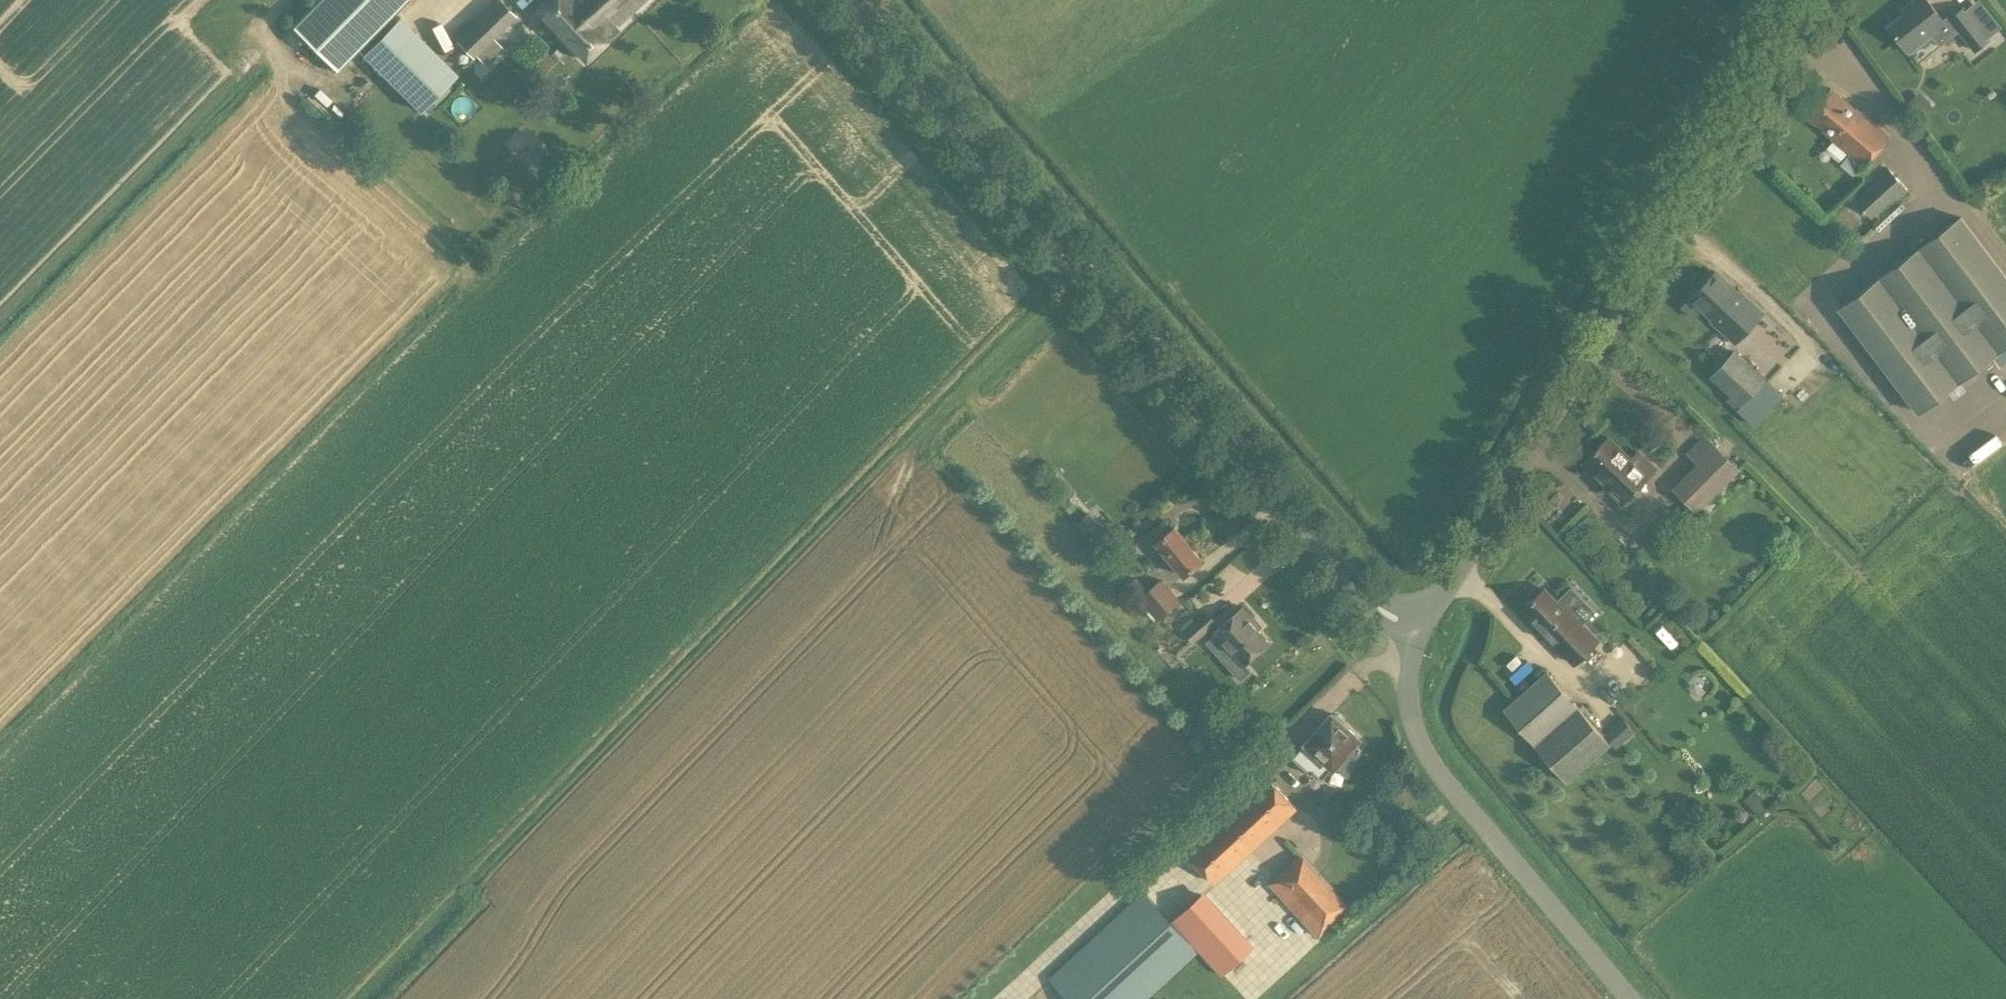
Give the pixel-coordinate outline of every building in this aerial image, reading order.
[(293,25),(337,68),(404,0),(317,0),(293,25)] [(456,38),(473,56),(516,15),(502,0),(496,0),(456,38)] [(538,9),(585,61),(607,42),(606,40),(617,29),(615,27),(645,0),(547,0),(538,9)] [(1926,0),(1914,0),(1909,4),(1912,7),(1888,26),(1908,52),(1945,23),(1926,0)] [(1948,18),(1973,50),(1989,38),(1963,6),(1948,18)] [(421,110),(458,73),(400,15),(362,53),(421,110)] [(1831,139),(1863,166),(1889,136),(1857,109),(1855,110),(1830,88),(1806,115),(1832,137),(1831,139)] [(1907,189),(1889,170),(1887,168),(1878,176),(1881,179),(1856,202),(1871,217),(1895,194),(1898,197),(1907,189)] [(1953,222),(1839,308),(1918,412),(2005,345),(2005,291),(1953,222)] [(1709,321),(1733,344),(1762,313),(1738,290),(1736,292),(1714,272),(1681,307),(1692,318),(1700,309),(1711,319),(1709,321)] [(1781,397),(1764,379),(1765,378),(1735,349),(1709,376),(1729,396),(1718,407),(1727,417),(1737,407),(1753,424),(1781,397)] [(1606,485),(1622,502),(1656,469),(1639,452),(1631,459),(1610,437),(1585,461),(1608,484),(1606,485)] [(1674,487),(1697,511),(1740,468),(1725,453),(1717,462),(1708,453),(1674,487)] [(1156,543),(1184,576),(1202,560),(1174,527),(1169,532),(1161,523),(1150,533),(1157,542),(1156,543)] [(1180,600),(1162,579),(1140,598),(1159,619),(1180,600)] [(1574,664),(1598,641),(1559,599),(1556,601),(1544,588),(1522,608),(1574,664)] [(1250,621),(1254,618),(1244,607),(1215,632),(1244,665),(1269,643),(1250,621)] [(1185,631),(1194,642),(1217,623),(1207,612),(1185,631)] [(1605,747),(1543,674),(1495,714),(1559,786),(1605,747)] [(1360,738),(1332,713),(1292,758),(1311,775),(1313,772),(1322,779),(1333,767),(1333,768),(1335,765),(1348,772),(1359,751),(1361,749),(1355,743),(1360,738)] [(1269,776),(1187,851),(1214,882),(1298,807),(1269,776)] [(1760,816),(1773,804),(1757,787),(1744,798),(1760,816)] [(1382,810),(1376,802),(1367,809),(1374,816),(1382,810)] [(1414,842),(1406,834),(1396,842),(1403,851),(1414,842)] [(1318,936),(1347,904),(1299,854),(1269,883),(1318,936)] [(1049,978),(1068,998),(1145,998),(1198,951),(1221,974),(1254,944),(1205,891),(1171,922),(1144,891),(1049,978)]
